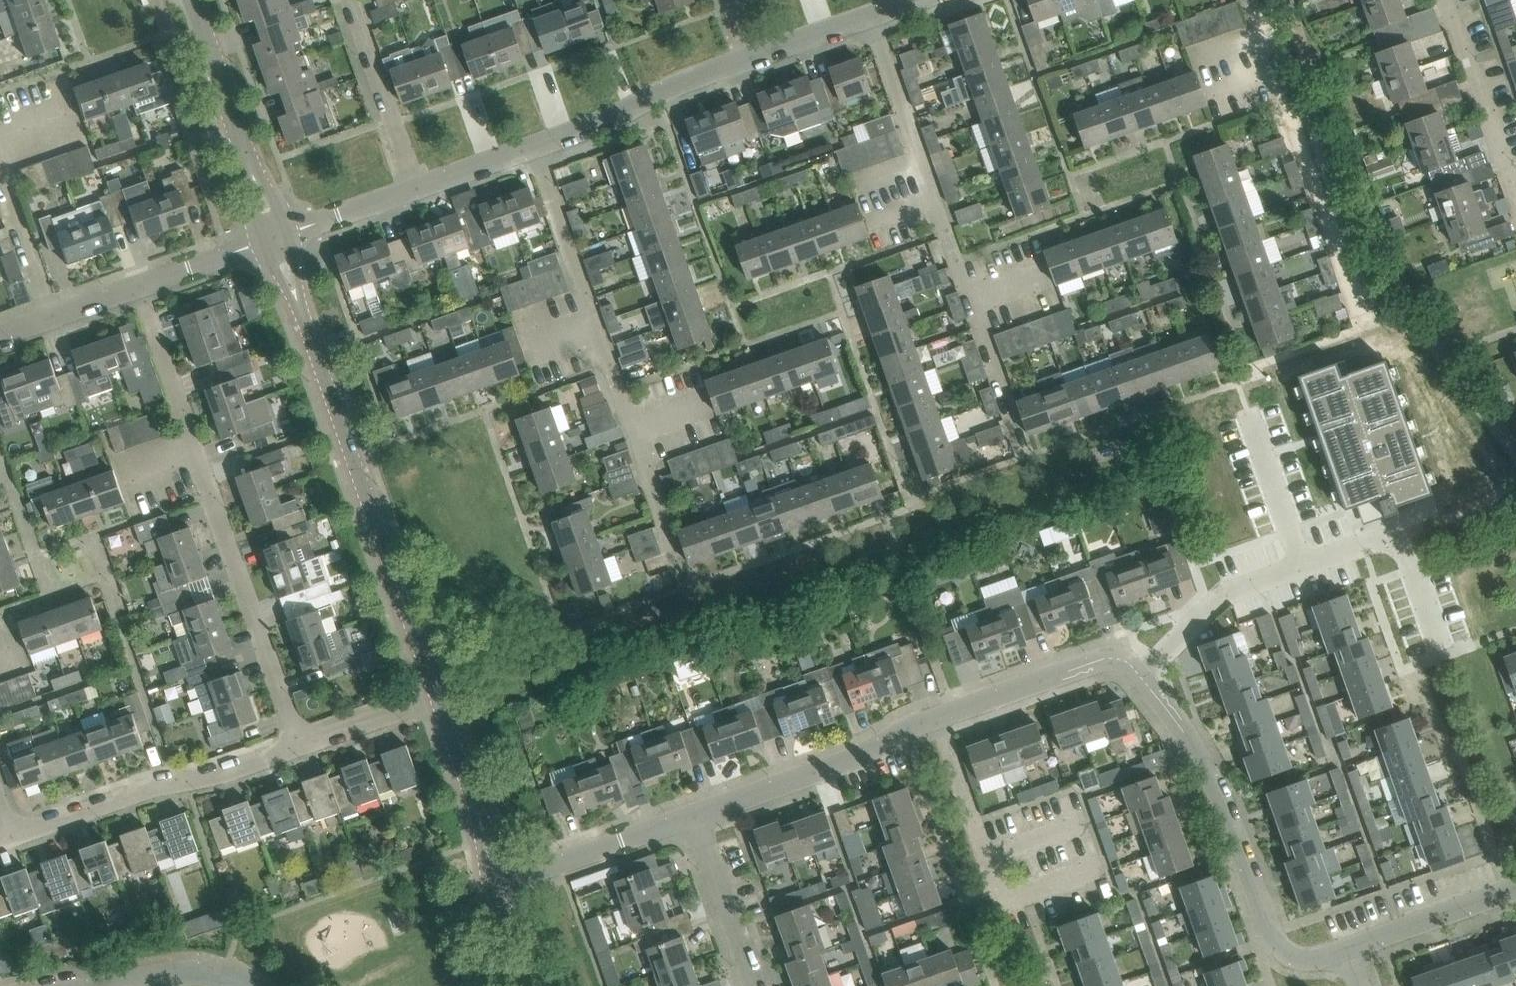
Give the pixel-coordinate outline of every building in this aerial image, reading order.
[(50,22),(42,0),(38,0),(0,13),(0,25),(4,37),(18,33),(50,22)] [(38,0),(0,0),(0,13),(38,0)] [(286,0),(241,0),(248,22),(262,17),(266,27),(261,29),(261,30),(266,28),(304,15),(300,3),(288,7),(286,0)] [(661,12),(695,1),(694,0),(657,0),(661,12)] [(1061,13),(1056,0),(1029,0),(1036,22),(1061,13)] [(1098,5),(1096,0),(1056,0),(1061,13),(1064,22),(1078,15),(1089,21),(1102,16),(1098,5)] [(1386,37),(1414,27),(1410,15),(1406,17),(1400,0),(1377,0),(1364,5),(1372,29),(1382,26),(1386,37)] [(547,53),(571,44),(559,11),(556,1),(542,6),(543,9),(533,12),(534,15),(521,19),(531,47),(544,43),(547,53)] [(605,5),(610,19),(621,15),(617,1),(605,5)] [(1494,27),(1515,20),(1509,1),(1506,2),(1506,1),(1487,8),(1494,27)] [(376,23),(394,17),(400,15),(395,2),(392,3),(380,8),(371,11),(376,23)] [(596,35),(587,10),(584,2),(559,11),(571,44),(596,35)] [(1232,30),(1244,26),(1236,2),(1224,6),(1232,30)] [(1220,35),(1232,30),(1224,6),(1212,10),(1220,35)] [(1208,39),(1220,35),(1212,10),(1200,14),(1208,39)] [(531,47),(521,19),(518,11),(483,24),(483,21),(482,21),(499,69),(524,61),(521,51),(531,47)] [(305,55),(300,40),(295,26),(308,21),(305,14),(304,15),(266,28),(270,39),(256,44),(265,69),(305,55)] [(958,49),(992,38),(983,14),(950,25),(958,49)] [(1196,43),(1208,39),(1200,14),(1188,19),(1196,43)] [(1148,32),(1162,28),(1159,19),(1145,23),(1148,32)] [(1184,47),(1196,43),(1188,19),(1176,23),(1184,47)] [(472,68),(475,78),(499,69),(482,21),(469,27),(474,42),(464,45),(462,40),(451,44),(447,35),(460,72),(472,68)] [(1050,67),(1041,43),(1043,42),(1036,21),(1022,26),(1038,71),(1050,67)] [(18,33),(27,58),(58,46),(50,22),(18,33)] [(1371,82),(1371,83),(1418,66),(1409,42),(1419,39),(1414,27),(1386,37),(1390,49),(1376,54),(1384,78),(1371,82)] [(452,86),(449,76),(460,72),(447,35),(410,49),(414,61),(427,95),(452,86)] [(1510,44),(1506,35),(1498,38),(1506,61),(1515,58),(1515,42),(1510,44)] [(967,73),(1000,62),(992,38),(958,49),(967,73)] [(1132,47),(1136,57),(1148,52),(1145,42),(1132,47)] [(905,69),(916,64),(929,60),(925,46),(900,55),(905,69)] [(414,61),(410,49),(410,47),(390,54),(391,56),(382,59),(388,74),(393,72),(404,103),(427,95),(414,61)] [(1123,61),(1136,57),(1132,47),(1120,51),(1123,61)] [(326,82),(316,86),(310,69),(305,55),(265,69),(274,94),(288,89),(292,100),(328,87),(326,82)] [(844,107),(843,102),(871,92),(859,58),(830,68),(834,78),(822,83),(832,111),(844,107)] [(1506,61),(1514,85),(1515,90),(1515,58),(1506,61)] [(1083,64),(1087,74),(1100,69),(1097,59),(1083,64)] [(975,97),(1008,85),(1000,62),(967,73),(975,97)] [(149,74),(145,63),(121,71),(133,103),(137,114),(171,102),(160,70),(149,74)] [(921,90),(916,77),(920,76),(916,64),(905,69),(901,70),(910,94),(921,90)] [(1074,78),(1087,74),(1083,64),(1070,68),(1074,78)] [(1408,98),(1411,109),(1440,99),(1436,87),(1426,90),(1418,66),(1371,83),(1377,99),(1390,95),(1393,103),(1408,98)] [(109,111),(133,103),(121,71),(97,80),(109,111)] [(1206,105),(1204,98),(1195,72),(1171,80),(1182,114),(1206,105)] [(835,119),(832,111),(822,83),(811,87),(807,77),(783,86),(799,131),(835,119)] [(83,120),(109,111),(97,80),(72,88),(83,120)] [(1158,122),(1182,114),(1171,80),(1147,89),(1158,122)] [(983,121),(1017,109),(1008,85),(975,97),(983,121)] [(765,135),(768,142),(799,131),(783,86),(759,94),(762,104),(750,108),(761,137),(765,135)] [(326,129),(335,125),(324,94),(330,92),(328,87),(292,100),(295,111),(281,116),(291,142),(326,130),(326,129)] [(1134,131),(1158,122),(1147,89),(1123,97),(1134,131)] [(910,94),(914,107),(925,103),(921,90),(910,94)] [(1110,139),(1134,131),(1123,97),(1099,106),(1110,139)] [(1406,124),(1414,147),(1447,135),(1439,113),(1444,111),(1440,99),(1411,109),(1416,121),(1406,124)] [(760,137),(761,137),(750,108),(739,112),(736,102),(711,111),(723,145),(726,153),(740,148),(737,140),(747,136),(750,145),(762,141),(760,137)] [(1086,148),(1110,139),(1099,106),(1075,114),(1086,148)] [(992,145),(1025,133),(1017,109),(983,121),(992,145)] [(699,153),(723,145),(711,111),(687,120),(699,153)] [(870,139),(873,138),(884,134),(896,129),(891,114),(872,120),(864,123),(870,139)] [(926,141),(938,137),(933,124),(922,128),(926,141)] [(116,132),(119,141),(122,151),(135,147),(129,127),(116,132)] [(893,158),(905,154),(896,129),(884,134),(893,158)] [(168,131),(155,136),(159,146),(172,142),(168,131)] [(845,148),(849,146),(861,142),(857,132),(842,138),(845,148)] [(1000,169),(1034,157),(1025,133),(992,145),(1000,169)] [(881,162),(893,158),(884,134),(873,138),(881,162)] [(1437,180),(1469,169),(1465,157),(1456,160),(1447,135),(1414,147),(1414,148),(1409,150),(1415,165),(1420,163),(1423,173),(1433,169),(1437,180)] [(946,149),(942,150),(938,137),(926,141),(935,165),(950,160),(946,149)] [(1283,137),(1279,138),(1258,145),(1263,159),(1288,151),(1283,137)] [(836,151),(845,148),(842,138),(833,141),(836,151)] [(870,166),(881,162),(873,138),(870,139),(861,142),(870,166)] [(97,160),(122,151),(119,141),(93,150),(97,160)] [(858,170),(870,166),(861,142),(849,146),(858,170)] [(621,181),(654,169),(646,145),(612,157),(621,181)] [(1236,168),(1234,163),(1228,145),(1194,156),(1203,180),(1236,168)] [(74,150),(82,174),(94,169),(86,146),(74,150)] [(845,175),(858,170),(849,146),(845,148),(836,151),(845,175)] [(71,178),(82,174),(74,150),(63,154),(71,178)] [(60,181),(71,178),(63,154),(52,158),(60,181)] [(1009,193),(1042,181),(1034,157),(1000,169),(1009,193)] [(48,185),(60,181),(52,158),(40,162),(48,185)] [(770,163),(774,173),(785,169),(781,159),(770,163)] [(943,189),(954,185),(958,184),(950,160),(935,165),(943,189)] [(1288,177),(1300,173),(1295,160),(1284,164),(1288,177)] [(37,189),(48,185),(40,162),(29,166),(37,189)] [(763,176),(774,173),(770,163),(759,167),(763,176)] [(25,193),(37,189),(29,166),(17,170),(25,193)] [(188,221),(179,196),(190,192),(182,168),(170,172),(171,174),(160,178),(165,193),(153,197),(164,230),(188,221)] [(1211,204),(1244,192),(1236,168),(1203,180),(1211,204)] [(629,205),(663,193),(654,169),(621,181),(629,205)] [(1444,218),(1486,203),(1481,189),(1472,192),(1469,183),(1474,181),(1469,169),(1437,180),(1437,181),(1442,179),(1445,191),(1436,194),(1444,218)] [(690,174),(699,199),(711,194),(703,170),(690,174)] [(793,174),(796,184),(809,179),(806,170),(793,174)] [(1293,190),(1304,186),(1300,173),(1288,177),(1293,190)] [(783,188),(796,184),(793,174),(780,179),(783,188)] [(592,191),(587,177),(563,186),(567,200),(592,191)] [(1009,193),(1010,198),(1017,217),(1050,205),(1042,181),(1009,193)] [(943,189),(948,202),(959,198),(954,185),(943,189)] [(139,202),(134,190),(123,194),(121,187),(110,191),(119,217),(129,213),(138,239),(164,230),(153,197),(139,202)] [(745,191),(748,200),(761,196),(758,187),(745,191)] [(517,230),(522,228),(541,221),(530,188),(506,196),(517,230)] [(107,221),(119,217),(110,191),(98,196),(99,199),(89,203),(95,219),(81,224),(93,255),(116,247),(107,221)] [(735,205),(748,200),(745,191),(732,195),(735,205)] [(1220,228),(1253,216),(1244,192),(1211,204),(1220,228)] [(638,228),(671,217),(663,193),(629,205),(638,228)] [(495,243),(493,238),(517,230),(506,196),(481,205),(484,215),(473,219),(483,247),(495,243)] [(833,212),(845,245),(869,237),(857,203),(833,212)] [(979,203),(955,211),(960,225),(984,217),(979,203)] [(1486,203),(1444,218),(1453,243),(1463,239),(1467,251),(1495,241),(1491,229),(1486,230),(1483,221),(1491,218),(1486,203)] [(572,225),(583,221),(579,208),(568,212),(572,225)] [(1305,225),(1317,221),(1312,208),(1301,212),(1305,225)] [(1153,250),(1158,249),(1177,242),(1165,209),(1141,217),(1153,250)] [(821,253),(845,245),(833,212),(809,220),(821,253)] [(471,251),(483,247),(473,219),(461,223),(458,213),(434,222),(445,255),(451,271),(462,267),(456,251),(469,247),(471,251)] [(66,264),(93,255),(81,224),(67,229),(62,214),(51,218),(49,214),(38,219),(46,242),(57,238),(66,264)] [(1228,252),(1261,240),(1253,216),(1220,228),(1228,252)] [(646,252),(679,241),(671,217),(638,228),(646,252)] [(1129,259),(1153,250),(1141,217),(1117,225),(1129,259)] [(797,262),(821,253),(809,220),(785,229),(797,262)] [(572,225),(577,238),(588,234),(583,221),(572,225)] [(1310,238),(1321,234),(1317,221),(1305,225),(1310,238)] [(422,268),(421,264),(445,255),(434,222),(409,231),(412,240),(401,244),(411,272),(422,268)] [(1105,267),(1129,259),(1117,225),(1093,234),(1105,267)] [(773,270),(797,262),(785,229),(761,237),(773,270)] [(1081,276),(1105,267),(1093,234),(1069,242),(1081,276)] [(13,251),(8,237),(0,240),(0,247),(3,255),(13,251)] [(749,279),(773,270),(761,237),(737,245),(749,279)] [(415,285),(411,272),(401,244),(389,249),(386,239),(363,247),(374,281),(390,275),(393,284),(402,288),(415,285)] [(1236,276),(1270,264),(1261,240),(1228,252),(1236,276)] [(654,276),(688,265),(679,241),(646,252),(654,276)] [(1057,284),(1081,276),(1069,242),(1045,251),(1057,284)] [(373,281),(374,281),(363,247),(337,256),(349,289),(362,285),(367,300),(378,296),(373,281)] [(8,269),(18,265),(13,251),(3,255),(8,269)] [(561,266),(557,253),(556,252),(528,262),(533,276),(537,274),(549,270),(561,266)] [(1322,272),(1333,268),(1329,255),(1317,259),(1322,272)] [(589,273),(600,269),(596,256),(584,260),(589,273)] [(890,276),(902,272),(898,260),(863,272),(867,284),(857,287),(865,311),(898,300),(890,276)] [(1245,300),(1278,288),(1270,264),(1236,276),(1245,300)] [(663,300),(696,289),(688,265),(654,276),(663,300)] [(558,295),(570,291),(561,266),(549,270),(558,295)] [(945,268),(941,269),(921,277),(926,290),(950,282),(945,268)] [(1327,286),(1338,282),(1333,268),(1322,272),(1327,286)] [(589,273),(593,286),(605,282),(600,269),(589,273)] [(546,299),(558,295),(549,270),(537,274),(546,299)] [(534,303),(546,299),(537,274),(533,276),(525,278),(534,303)] [(522,308),(534,303),(525,278),(513,283),(522,308)] [(1168,293),(1181,288),(1178,279),(1165,283),(1168,293)] [(510,312),(522,308),(513,283),(501,287),(510,312)] [(1155,297),(1168,293),(1165,283),(1152,288),(1155,297)] [(1288,294),(1281,296),(1278,288),(1245,300),(1253,324),(1286,312),(1286,310),(1293,308),(1288,294)] [(180,317),(189,342),(232,327),(227,313),(230,312),(226,302),(230,300),(226,289),(202,297),(206,308),(180,317)] [(671,324),(705,312),(696,289),(663,300),(671,324)] [(951,308),(962,304),(958,291),(946,295),(951,308)] [(1343,308),(1338,294),(1314,302),(1318,316),(1343,308)] [(1120,309),(1133,305),(1130,295),(1117,300),(1120,309)] [(1171,300),(1173,307),(1186,303),(1184,295),(1171,300)] [(874,335),(907,324),(898,300),(865,311),(874,335)] [(1107,314),(1120,309),(1117,300),(1104,304),(1107,314)] [(1160,312),(1173,307),(1171,300),(1158,305),(1160,312)] [(254,319),(258,317),(265,314),(260,302),(249,306),(254,319)] [(606,320),(617,316),(612,303),(601,307),(606,320)] [(956,321),(967,317),(962,304),(951,308),(956,321)] [(1077,333),(1075,327),(1068,309),(1056,313),(1064,337),(1077,333)] [(445,316),(448,324),(462,319),(459,311),(445,316)] [(671,324),(673,329),(680,348),(713,336),(705,312),(671,324)] [(1123,317),(1126,324),(1139,319),(1136,312),(1123,317)] [(1295,336),(1288,317),(1286,312),(1253,324),(1261,348),(1295,336)] [(1052,342),(1064,337),(1056,313),(1043,317),(1052,342)] [(360,322),(361,324),(365,336),(389,327),(384,314),(360,322)] [(435,329),(448,324),(445,316),(432,321),(435,329)] [(606,320),(610,333),(621,329),(617,316),(606,320)] [(1040,346),(1052,342),(1043,317),(1031,322),(1040,346)] [(1113,328),(1126,324),(1123,317),(1110,321),(1113,328)] [(1027,350),(1040,346),(1031,322),(1019,326),(1027,350)] [(882,359),(915,348),(907,324),(874,335),(882,359)] [(1100,325),(1085,330),(1088,337),(1102,332),(1100,325)] [(1031,363),(1027,350),(1019,326),(1006,330),(1015,355),(1019,367),(1031,363)] [(228,369),(251,361),(247,349),(243,350),(239,340),(237,341),(232,327),(189,342),(198,367),(224,358),(228,369)] [(397,333),(400,342),(413,337),(410,329),(397,333)] [(979,352),(974,339),(971,329),(948,336),(952,347),(963,343),(968,356),(979,352)] [(1003,359),(1015,355),(1006,330),(994,335),(1003,359)] [(146,343),(128,350),(122,333),(100,341),(110,372),(122,368),(131,394),(141,390),(146,403),(165,396),(146,343)] [(388,346),(400,342),(397,333),(385,338),(388,346)] [(623,357),(647,348),(642,334),(618,343),(623,357)] [(1185,342),(1197,376),(1221,367),(1209,334),(1185,342)] [(815,380),(820,378),(839,371),(827,338),(803,346),(815,380)] [(1173,384),(1161,351),(1157,340),(1133,348),(1137,359),(1149,392),(1173,384)] [(95,378),(110,372),(100,341),(73,351),(82,376),(72,380),(80,403),(90,400),(89,396),(100,392),(95,378)] [(484,349),(496,382),(520,374),(508,341),(484,349)] [(1173,384),(1197,376),(1185,342),(1161,351),(1173,384)] [(790,388),(815,380),(803,346),(779,355),(790,388)] [(890,383),(924,372),(915,348),(882,359),(890,383)] [(1137,359),(1134,360),(1130,348),(1110,355),(1125,401),(1149,392),(1137,359)] [(472,391),(496,382),(484,349),(460,358),(472,391)] [(972,369),(984,365),(979,352),(968,356),(972,369)] [(766,397),(790,388),(779,355),(755,363),(766,397)] [(1101,409),(1125,401),(1110,355),(1086,364),(1090,376),(1089,376),(1101,409)] [(80,403),(72,380),(60,384),(50,358),(26,367),(38,398),(50,394),(55,408),(65,404),(66,408),(80,403)] [(448,399),(472,391),(460,358),(436,366),(448,399)] [(1336,363),(1298,376),(1345,510),(1360,505),(1365,520),(1384,514),(1385,517),(1398,512),(1396,507),(1432,494),(1385,360),(1350,373),(1345,359),(1336,362),(1336,363)] [(215,415),(246,404),(241,389),(255,384),(251,374),(255,372),(251,361),(228,369),(231,380),(206,389),(215,415)] [(742,405),(766,397),(755,363),(731,372),(742,405)] [(424,408),(448,399),(436,366),(412,374),(424,408)] [(38,398),(26,367),(1,376),(10,401),(0,405),(0,410),(7,429),(19,425),(17,421),(29,417),(34,432),(46,428),(36,399),(38,398)] [(718,414),(742,405),(731,372),(707,380),(718,414)] [(899,407),(932,395),(924,372),(890,383),(899,407)] [(400,416),(424,408),(412,374),(388,383),(400,416)] [(596,375),(580,380),(586,397),(602,391),(596,375)] [(1077,418),(1101,409),(1089,376),(1065,384),(1077,418)] [(1053,426),(1077,418),(1065,384),(1041,393),(1053,426)] [(984,404),(996,400),(991,386),(980,390),(984,404)] [(940,419),(939,415),(956,409),(951,391),(933,397),(932,395),(899,407),(907,431),(940,419)] [(1029,434),(1053,426),(1041,393),(1017,401),(1029,434)] [(588,422),(613,414),(608,400),(584,409),(588,422)] [(989,417),(1000,413),(996,400),(984,404),(989,417)] [(249,430),(253,441),(277,433),(273,421),(269,422),(265,412),(251,417),(246,404),(215,415),(223,439),(249,430)] [(559,432),(557,427),(551,408),(517,420),(526,444),(559,432)] [(829,422),(842,417),(839,408),(826,413),(829,422)] [(142,417),(151,440),(162,436),(154,413),(142,417)] [(816,427),(829,422),(826,413),(813,417),(816,427)] [(593,435),(617,427),(613,414),(588,422),(593,435)] [(139,444),(151,440),(142,417),(131,421),(139,444)] [(916,455),(949,443),(940,419),(907,431),(916,455)] [(128,448),(139,444),(131,421),(119,425),(128,448)] [(116,452),(128,448),(119,425),(108,429),(116,452)] [(778,429),(781,439),(794,434),(790,425),(778,429)] [(832,430),(835,439),(848,434),(845,425),(832,430)] [(976,433),(981,447),(1005,439),(1000,425),(976,433)] [(769,443),(781,439),(778,429),(765,434),(769,443)] [(822,444),(835,439),(832,430),(819,434),(822,444)] [(534,468),(568,456),(559,432),(526,444),(534,468)] [(739,462),(737,457),(730,438),(718,442),(726,467),(739,462)] [(81,447),(84,457),(98,452),(94,442),(81,447)] [(714,471),(726,467),(718,442),(705,447),(714,471)] [(784,446),(787,456),(801,451),(797,442),(784,446)] [(957,467),(951,448),(949,443),(916,455),(924,479),(927,478),(939,474),(957,467)] [(774,460),(787,456),(784,446),(771,451),(774,460)] [(70,462),(84,457),(81,447),(67,452),(70,462)] [(701,475),(714,471),(705,447),(693,451),(701,475)] [(54,458),(51,448),(38,452),(42,462),(54,458)] [(237,476),(246,502),(277,490),(272,476),(286,471),(282,461),(286,459),(282,448),(258,456),(262,467),(237,476)] [(689,480),(701,475),(693,451),(680,455),(689,480)] [(677,484),(689,480),(680,455),(668,460),(673,473),(677,484)] [(760,455),(748,459),(751,468),(763,464),(760,455)] [(543,492),(562,485),(576,480),(568,456),(534,468),(543,492)] [(847,472),(858,505),(882,496),(871,463),(847,472)] [(611,485),(635,477),(630,464),(606,472),(611,485)] [(91,478),(102,510),(125,502),(114,470),(91,478)] [(834,513),(858,505),(847,472),(823,480),(834,513)] [(665,488),(677,484),(673,473),(662,477),(665,488)] [(939,474),(927,478),(930,485),(942,481),(939,474)] [(78,519),(67,487),(66,487),(63,477),(54,481),(52,476),(27,484),(37,515),(47,512),(53,527),(78,519)] [(615,499),(640,490),(635,477),(611,485),(615,499)] [(78,519),(102,510),(91,478),(67,487),(78,519)] [(811,522),(834,513),(823,480),(799,488),(811,522)] [(787,530),(811,522),(799,488),(775,497),(787,530)] [(283,528),(307,519),(304,508),(300,509),(296,499),(282,504),(277,490),(246,502),(254,526),(280,517),(283,528)] [(595,535),(589,516),(595,504),(592,496),(561,507),(565,518),(554,522),(562,546),(595,535)] [(787,530),(775,497),(751,505),(763,539),(764,544),(776,539),(775,534),(787,530)] [(739,547),(763,539),(751,505),(727,514),(739,547)] [(1152,512),(1155,538),(1175,536),(1172,510),(1152,512)] [(190,526),(173,533),(166,514),(134,525),(141,544),(145,543),(149,553),(163,549),(168,562),(199,551),(190,526)] [(715,555),(739,547),(727,514),(703,522),(715,555)] [(319,555),(302,561),(297,548),(311,543),(308,533),(312,531),(307,519),(283,528),(287,540),(262,548),(271,573),(320,556),(319,555)] [(691,564),(715,555),(703,522),(679,531),(691,564)] [(633,549),(657,540),(653,527),(628,535),(633,549)] [(571,571),(604,559),(595,535),(562,546),(571,571)] [(13,561),(5,538),(0,539),(0,566),(13,561)] [(1178,575),(1191,571),(1180,539),(1151,549),(1154,557),(1141,561),(1137,550),(1126,554),(1141,596),(1155,591),(1157,595),(1167,592),(1164,582),(1179,577),(1178,575)] [(637,562),(643,560),(662,553),(657,540),(633,549),(637,562)] [(162,605),(186,596),(182,585),(208,576),(199,551),(168,562),(172,576),(158,581),(162,592),(158,593),(162,605)] [(1126,554),(1116,557),(1114,552),(1090,561),(1104,603),(1115,599),(1118,609),(1129,605),(1127,600),(1141,596),(1126,554)] [(333,591),(329,580),(320,556),(271,573),(279,598),(305,589),(309,599),(333,591)] [(612,583),(606,564),(604,559),(571,571),(579,595),(612,583)] [(0,566),(0,593),(21,585),(13,561),(0,566)] [(1093,607),(1104,603),(1090,561),(1089,561),(1094,577),(1071,586),(1067,574),(1056,578),(1071,620),(1085,615),(1086,620),(1097,616),(1093,607)] [(1057,625),(1071,620),(1056,578),(1045,582),(1049,593),(1026,601),(1021,586),(1020,587),(1034,628),(1044,624),(1048,633),(1058,630),(1057,625)] [(900,579),(885,584),(890,597),(905,592),(900,579)] [(1023,632),(1034,628),(1020,587),(984,599),(987,607),(1002,649),(1016,644),(1017,648),(1028,645),(1023,632)] [(337,603),(336,602),(345,599),(342,590),(333,593),(333,591),(309,599),(313,611),(287,620),(296,645),(327,634),(323,620),(337,615),(333,604),(337,603)] [(1321,628),(1354,617),(1346,594),(1313,606),(1321,628)] [(103,628),(95,604),(92,596),(68,605),(79,637),(103,628)] [(179,639),(224,623),(216,598),(190,607),(186,596),(162,605),(166,616),(170,614),(179,639)] [(56,645),(79,637),(68,605),(45,613),(56,645)] [(988,654),(1002,649),(987,607),(976,611),(980,622),(956,631),(965,656),(976,653),(979,662),(989,658),(988,654)] [(822,608),(809,613),(814,627),(827,623),(822,608)] [(31,654),(56,645),(45,613),(19,622),(31,654)] [(1280,643),(1277,636),(1269,613),(1257,617),(1268,647),(1280,643)] [(1300,637),(1297,630),(1291,613),(1279,618),(1287,641),(1295,638),(1296,638),(1300,637)] [(1362,639),(1354,617),(1321,628),(1330,653),(1335,651),(1334,649),(1362,639)] [(176,681),(212,668),(208,657),(233,648),(224,623),(179,639),(187,663),(172,669),(176,681)] [(334,672),(358,664),(354,652),(346,628),(327,634),(296,645),(304,670),(330,661),(334,672)] [(1240,658),(1240,656),(1239,653),(1232,634),(1199,646),(1208,670),(1213,668),(1213,667),(1240,658)] [(739,637),(725,642),(731,660),(745,655),(739,637)] [(1344,671),(1376,660),(1368,637),(1362,639),(1334,649),(1335,651),(1337,650),(1344,671)] [(1301,653),(1296,638),(1295,638),(1287,641),(1292,656),(1301,653)] [(864,655),(878,696),(892,691),(894,696),(904,692),(901,683),(923,675),(911,642),(892,648),(876,654),(875,651),(864,655)] [(709,668),(703,649),(675,658),(681,677),(709,668)] [(1288,666),(1283,651),(1274,654),(1280,669),(1283,668),(1288,666)] [(1221,690),(1256,678),(1247,653),(1240,656),(1240,658),(1213,667),(1213,668),(1221,690)] [(1515,690),(1515,653),(1504,657),(1515,690)] [(864,701),(878,696),(864,655),(829,667),(831,670),(830,671),(842,704),(852,700),(855,710),(866,706),(864,701)] [(1352,694),(1384,683),(1376,660),(1344,671),(1352,694)] [(117,661),(103,666),(106,677),(121,672),(117,661)] [(1288,666),(1283,668),(1289,684),(1298,681),(1292,665),(1288,666)] [(1308,684),(1317,681),(1311,665),(1303,668),(1308,684)] [(205,711),(250,695),(241,670),(215,679),(212,668),(176,681),(188,677),(191,688),(195,686),(204,711),(205,711)] [(68,675),(71,685),(84,681),(81,671),(68,675)] [(831,708),(842,704),(830,671),(795,683),(809,725),(823,720),(825,725),(835,721),(831,708)] [(17,676),(26,700),(37,696),(29,672),(17,676)] [(58,690),(71,685),(68,675),(54,680),(58,690)] [(14,704),(26,700),(17,676),(6,680),(14,704)] [(1264,700),(1263,699),(1256,678),(1221,690),(1229,713),(1235,711),(1264,700)] [(14,704),(6,680),(0,683),(0,700),(3,708),(14,704)] [(1314,700),(1322,697),(1317,681),(1308,684),(1314,700)] [(617,692),(613,682),(600,687),(604,697),(617,692)] [(795,730),(809,725),(795,683),(759,695),(772,733),(783,729),(786,738),(797,734),(795,730)] [(1361,718),(1373,713),(1392,706),(1384,683),(1352,694),(1361,718)] [(77,703),(91,698),(99,695),(95,685),(74,693),(77,703)] [(63,708),(77,703),(74,693),(60,697),(63,708)] [(140,732),(151,728),(139,693),(120,700),(126,716),(109,722),(120,754),(144,745),(140,732)] [(702,693),(691,697),(695,708),(706,704),(702,693)] [(1299,713),(1308,710),(1302,694),(1294,697),(1299,713)] [(209,737),(213,748),(237,740),(233,729),(258,720),(250,695),(205,711),(210,724),(209,725),(213,735),(209,737)] [(762,737),(772,733),(759,695),(724,708),(739,749),(753,745),(754,749),(765,745),(762,737)] [(1242,733),(1277,720),(1269,697),(1263,699),(1264,700),(1235,711),(1242,733)] [(1125,748),(1121,736),(1134,732),(1122,699),(1100,706),(1098,701),(1096,701),(1110,740),(1115,752),(1125,748)] [(1109,740),(1110,740),(1096,701),(1075,709),(1087,742),(1107,735),(1109,740)] [(177,721),(170,703),(155,708),(161,726),(177,721)] [(27,720),(41,716),(38,705),(24,710),(27,720)] [(725,754),(739,749),(724,708),(713,711),(717,723),(705,727),(703,723),(692,727),(701,753),(711,749),(716,763),(726,759),(725,754)] [(1062,751),(1087,742),(1075,709),(1051,717),(1062,751)] [(1308,710),(1299,713),(1305,729),(1313,726),(1308,710)] [(1335,735),(1327,713),(1320,716),(1327,738),(1335,735)] [(1385,751),(1417,740),(1409,717),(1377,728),(1385,751)] [(1250,755),(1285,742),(1277,720),(1242,733),(1250,754),(1250,755)] [(97,762),(120,754),(109,722),(85,730),(97,762)] [(1025,764),(1048,756),(1036,722),(1013,730),(1025,764)] [(701,753),(692,727),(667,736),(663,725),(652,729),(667,770),(681,765),(683,770),(693,766),(690,757),(701,753)] [(653,775),(667,770),(652,729),(617,741),(630,778),(641,774),(644,784),(655,780),(653,775)] [(73,770),(97,762),(85,730),(62,738),(73,770)] [(1028,773),(1025,764),(1013,730),(991,738),(1006,781),(1028,773)] [(1323,755),(1315,732),(1307,735),(1315,757),(1323,755)] [(49,779),(38,747),(33,749),(29,737),(9,744),(15,761),(3,765),(11,788),(23,784),(24,788),(49,779)] [(49,779),(73,770),(62,738),(38,747),(49,779)] [(1005,781),(1006,781),(991,738),(967,746),(970,756),(963,759),(973,787),(981,784),(980,779),(1001,772),(1005,781)] [(1351,756),(1345,740),(1337,743),(1343,759),(1351,756)] [(1393,774),(1425,763),(1417,740),(1385,751),(1393,774)] [(619,782),(630,778),(617,741),(621,752),(610,756),(612,764),(600,768),(596,757),(585,761),(599,803),(614,798),(615,802),(626,799),(619,782)] [(1253,781),(1272,774),(1293,767),(1285,742),(1250,755),(1250,754),(1244,756),(1253,781)] [(396,792),(402,790),(421,783),(407,744),(389,751),(391,757),(369,764),(381,794),(394,789),(396,792)] [(1124,779),(1148,771),(1169,764),(1164,749),(1143,756),(1145,763),(1128,768),(1121,770),(1124,779)] [(381,794),(369,764),(367,758),(349,765),(351,770),(330,778),(341,811),(340,808),(355,802),(356,806),(381,797),(380,794),(381,794)] [(585,807),(599,803),(585,761),(550,773),(553,784),(562,810),(573,806),(577,816),(587,812),(585,807)] [(1401,797),(1432,785),(1425,763),(1393,774),(1401,797)] [(1102,786),(1098,774),(1097,775),(1094,766),(1079,771),(1086,792),(1102,786)] [(1124,779),(1121,770),(1119,766),(1098,774),(1102,786),(1124,779)] [(1338,795),(1346,792),(1338,769),(1329,772),(1338,795)] [(1365,774),(1358,777),(1355,769),(1347,772),(1353,788),(1368,783),(1365,774)] [(341,811),(330,778),(328,772),(310,779),(312,784),(290,792),(301,821),(315,816),(316,820),(341,811)] [(1131,811),(1170,797),(1169,795),(1163,797),(1155,775),(1122,787),(1131,811)] [(1276,816),(1312,804),(1317,802),(1309,777),(1267,792),(1276,816)] [(1044,794),(1060,788),(1057,780),(1041,785),(1044,794)] [(1369,808),(1364,794),(1371,791),(1368,783),(1353,788),(1361,811),(1369,808)] [(1440,808),(1440,807),(1432,785),(1401,797),(1409,821),(1414,820),(1413,817),(1440,808)] [(301,821),(290,792),(288,786),(270,793),(272,798),(251,806),(262,835),(276,830),(277,834),(302,825),(301,822),(301,821)] [(882,823),(916,812),(907,787),(874,798),(882,823)] [(1020,802),(1036,796),(1033,788),(1017,793),(1020,802)] [(1353,813),(1348,798),(1346,792),(1338,795),(1340,801),(1341,806),(1334,809),(1338,819),(1353,813)] [(1088,799),(1094,815),(1102,812),(1096,796),(1088,799)] [(1144,832),(1178,820),(1170,797),(1131,811),(1131,812),(1136,810),(1144,832)] [(262,835),(251,806),(249,800),(230,807),(232,812),(210,820),(221,850),(236,844),(237,848),(262,839),(261,835),(262,835)] [(1284,838),(1320,825),(1312,804),(1276,816),(1284,838)] [(1421,840),(1454,828),(1446,805),(1440,807),(1440,808),(1413,817),(1414,820),(1421,840)] [(1377,829),(1371,814),(1369,808),(1361,811),(1368,832),(1377,829)] [(839,829),(842,837),(854,833),(845,809),(833,813),(839,829)] [(841,855),(827,815),(826,811),(801,820),(813,853),(825,849),(828,860),(841,855)] [(199,860),(196,852),(199,851),(186,812),(167,818),(169,824),(149,831),(163,869),(176,865),(177,867),(199,860)] [(883,848),(918,836),(923,834),(916,812),(882,823),(890,844),(883,847),(883,848)] [(1342,829),(1349,827),(1351,831),(1359,828),(1353,813),(1338,819),(1342,829)] [(790,861),(813,853),(801,820),(781,827),(779,821),(776,822),(790,861)] [(1142,858),(1186,843),(1178,820),(1144,832),(1152,854),(1142,857),(1142,858)] [(788,862),(790,861),(776,822),(755,830),(756,835),(749,837),(761,871),(768,868),(766,863),(786,856),(788,862)] [(1291,859),(1319,851),(1328,848),(1320,825),(1284,838),(1291,859)] [(163,869),(149,831),(148,831),(146,826),(128,832),(130,838),(110,845),(121,874),(133,870),(135,873),(160,864),(161,869),(163,869)] [(1104,845),(1113,842),(1107,826),(1099,829),(1104,845)] [(1421,840),(1423,845),(1430,864),(1463,853),(1454,828),(1421,840)] [(1377,829),(1368,832),(1374,848),(1382,845),(1377,829)] [(891,871),(926,858),(918,836),(883,848),(891,871)] [(857,857),(867,853),(861,837),(844,843),(849,859),(857,857)] [(121,874),(110,845),(109,845),(108,845),(106,840),(88,846),(90,852),(70,859),(81,889),(94,884),(95,887),(120,878),(119,875),(121,874)] [(1104,845),(1110,861),(1118,858),(1113,842),(1104,845)] [(1150,880),(1175,872),(1193,865),(1186,843),(1142,858),(1150,880)] [(1361,862),(1369,858),(1364,843),(1355,846),(1361,862)] [(1294,885),(1327,874),(1319,851),(1291,859),(1286,861),(1294,885)] [(625,907),(661,894),(652,869),(659,866),(654,853),(618,866),(623,878),(615,881),(625,907)] [(81,889),(70,859),(69,859),(67,854),(48,860),(50,866),(31,873),(45,913),(83,899),(80,892),(79,889),(81,889)] [(352,880),(364,876),(357,855),(346,859),(352,880)] [(857,857),(849,859),(855,874),(863,872),(857,857)] [(899,893),(934,882),(926,858),(891,871),(899,893)] [(1378,882),(1372,866),(1369,858),(1361,862),(1370,885),(1378,882)] [(1393,876),(1387,860),(1379,863),(1385,879),(1393,876)] [(217,904),(198,866),(169,881),(188,918),(217,904)] [(31,873),(29,873),(27,868),(9,874),(11,880),(0,884),(0,911),(2,916),(15,912),(16,915),(40,907),(42,914),(45,913),(31,873)] [(1115,875),(1121,891),(1129,888),(1123,872),(1115,875)] [(849,882),(846,874),(829,880),(832,888),(849,882)] [(1335,897),(1329,878),(1327,874),(1294,885),(1302,909),(1335,897)] [(1181,886),(1189,910),(1228,896),(1226,891),(1220,893),(1214,875),(1181,886)] [(308,896),(324,890),(320,877),(303,883),(308,896)] [(907,915),(942,903),(934,882),(899,893),(907,915)] [(237,922),(247,919),(235,884),(226,888),(237,922)] [(819,893),(816,885),(800,890),(803,899),(819,893)] [(866,905),(866,904),(860,889),(852,892),(858,908),(866,905)] [(844,892),(834,895),(840,911),(849,908),(844,892)] [(777,898),(780,907),(795,901),(792,893),(777,898)] [(634,943),(669,930),(665,919),(669,917),(661,894),(625,907),(633,930),(649,924),(653,935),(634,942),(634,943)] [(1197,932),(1230,921),(1224,903),(1229,901),(1228,896),(1189,910),(1197,932)] [(1152,897),(1144,900),(1149,916),(1158,913),(1152,897)] [(1136,899),(1128,902),(1136,925),(1144,922),(1136,899)] [(785,940),(818,928),(810,903),(776,915),(785,940)] [(874,928),(868,912),(866,905),(858,908),(860,915),(866,931),(874,928)] [(1106,936),(1104,931),(1097,912),(1059,926),(1067,950),(1073,948),(1106,936)] [(191,937),(229,924),(225,913),(187,926),(191,937)] [(938,913),(922,919),(925,927),(941,921),(938,913)] [(599,915),(585,920),(597,953),(610,948),(599,915)] [(917,929),(914,921),(898,927),(901,935),(917,929)] [(1160,921),(1152,923),(1157,939),(1166,936),(1160,921)] [(1205,955),(1225,949),(1244,942),(1242,936),(1236,938),(1230,921),(1197,932),(1205,955)] [(852,941),(861,938),(856,923),(847,926),(852,941)] [(787,964),(820,953),(820,951),(826,949),(818,928),(785,940),(792,960),(787,962),(787,964)] [(656,975),(692,962),(683,936),(676,938),(675,935),(671,936),(669,930),(634,943),(638,953),(647,949),(656,975)] [(1144,948),(1152,945),(1147,930),(1139,932),(1144,948)] [(142,947),(137,931),(127,934),(133,950),(142,947)] [(871,945),(872,945),(887,940),(884,932),(868,938),(871,945)] [(1515,973),(1515,972),(1515,935),(1500,941),(1502,946),(1512,974),(1515,973)] [(1081,970),(1114,959),(1106,936),(1073,948),(1081,970)] [(858,957),(867,954),(861,938),(852,941),(858,957)] [(52,941),(41,945),(46,960),(57,957),(52,941)] [(1152,945),(1144,948),(1150,963),(1157,960),(1152,945)] [(1515,973),(1512,974),(1502,946),(1485,952),(1483,946),(1478,948),(1492,985),(1494,985),(1515,978),(1515,974),(1515,973)] [(1478,948),(1473,950),(1475,955),(1458,961),(1466,985),(1492,985),(1478,948)] [(938,985),(953,985),(962,983),(963,985),(971,985),(982,982),(970,949),(954,955),(952,949),(928,958),(925,951),(938,985)] [(925,951),(904,958),(906,965),(905,966),(912,985),(938,985),(925,951)] [(1171,977),(1179,974),(1171,951),(1163,954),(1171,977)] [(828,974),(820,953),(787,964),(795,985),(798,985),(838,972),(838,971),(828,974)] [(1122,981),(1114,959),(1081,970),(1086,985),(1108,985),(1122,981)] [(1246,984),(1240,966),(1245,964),(1243,959),(1205,972),(1209,985),(1241,985),(1246,984)] [(1458,961),(1440,968),(1438,962),(1433,964),(1441,985),(1466,985),(1458,961)] [(701,985),(692,962),(656,975),(660,985),(699,985),(701,985)] [(1433,964),(1428,966),(1430,971),(1412,978),(1415,985),(1441,985),(1433,964)] [(905,966),(882,974),(887,985),(912,985),(905,966)] [(877,983),(872,967),(863,971),(868,985),(877,983)] [(838,972),(798,985),(844,985),(838,972)] [(1182,981),(1179,974),(1171,977),(1174,985),(1183,985),(1182,981)] [(1155,978),(1158,985),(1166,985),(1163,975),(1155,978)]
